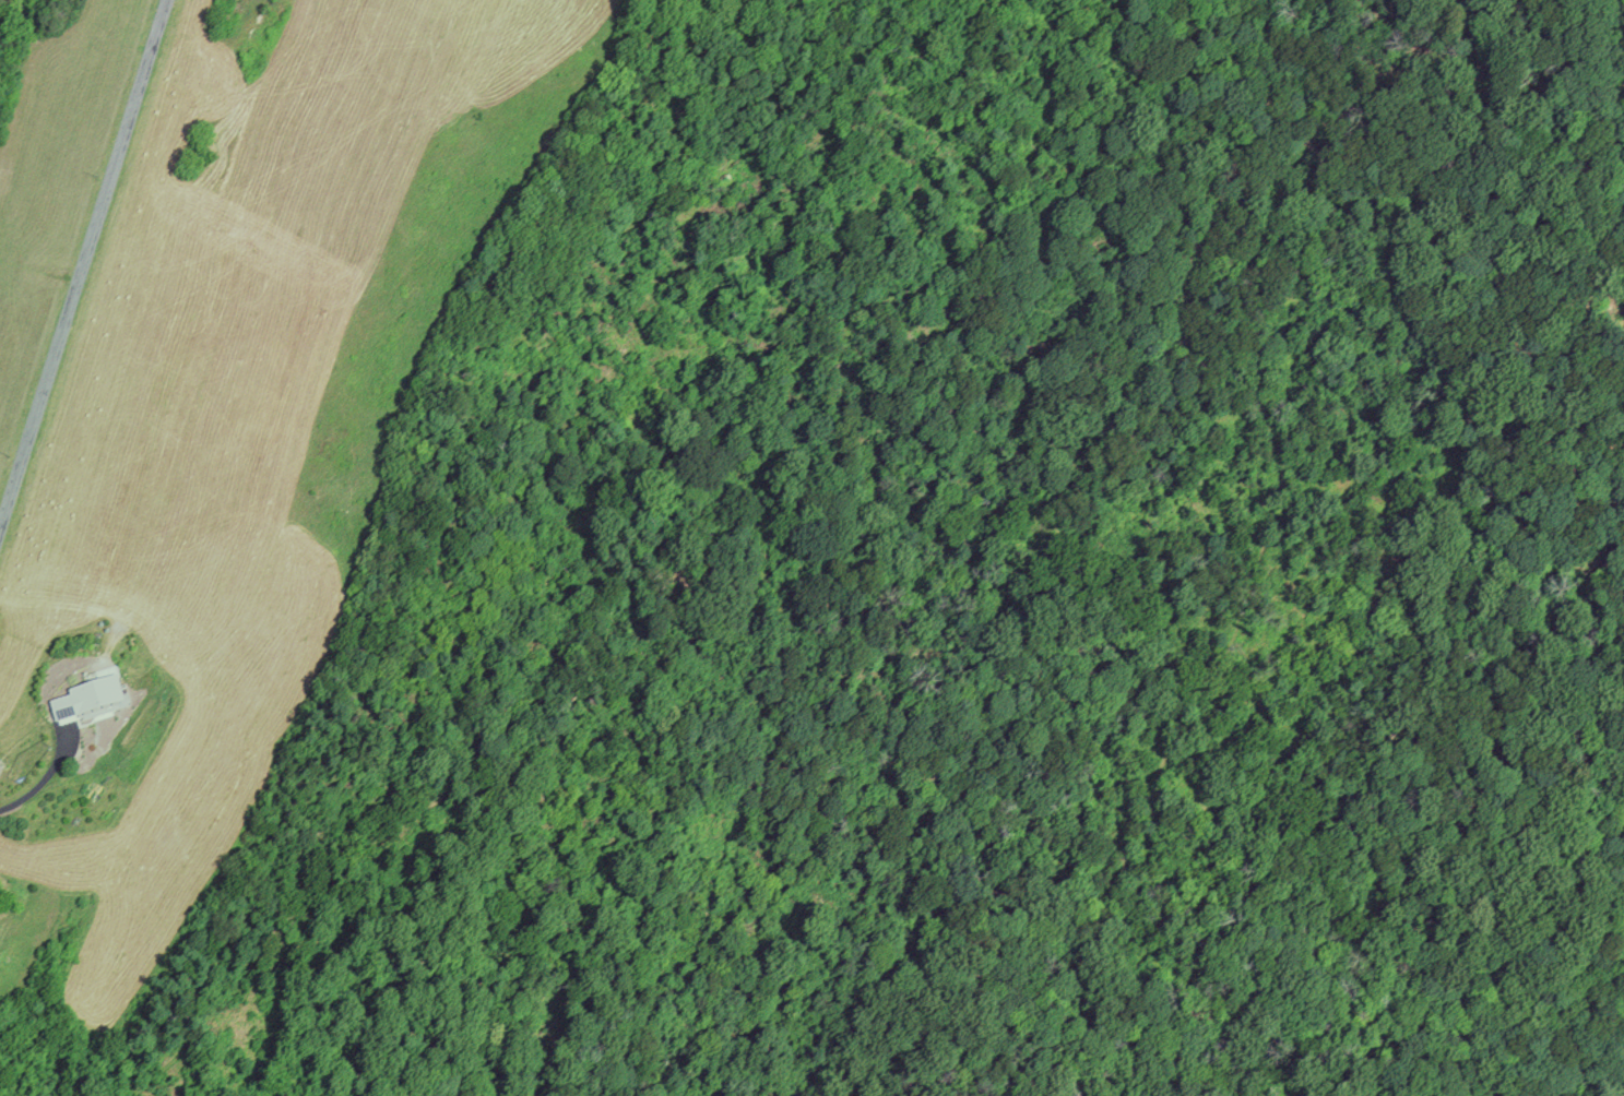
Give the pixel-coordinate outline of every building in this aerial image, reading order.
[(51,700),(56,721),(127,703),(119,674),(68,687),(70,695),(51,700)]
